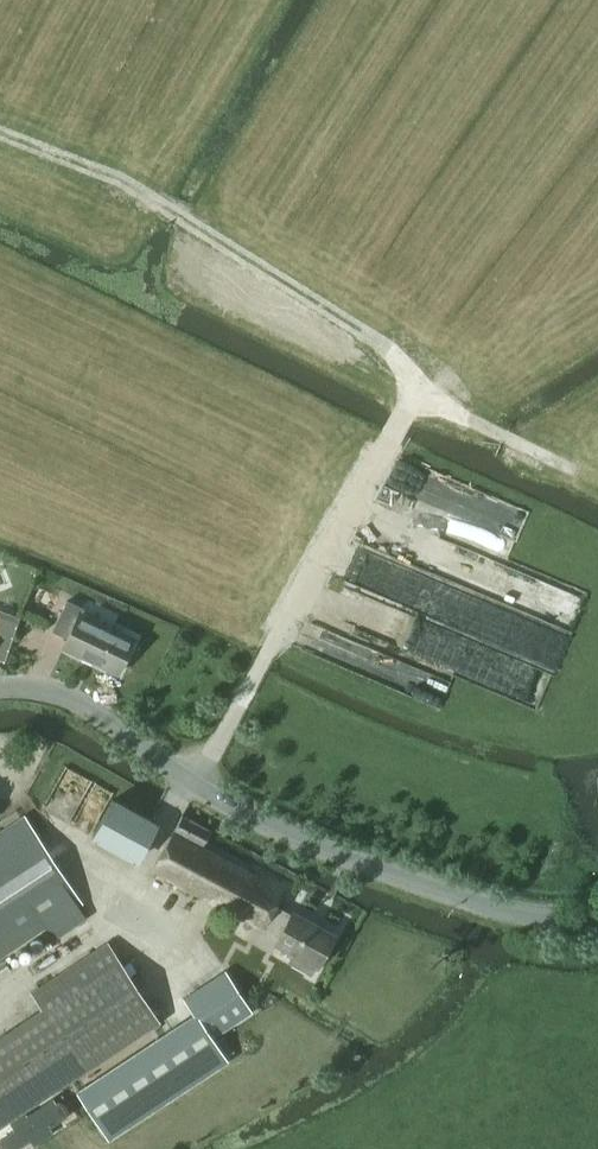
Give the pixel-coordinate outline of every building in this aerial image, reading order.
[(118,673),(134,639),(82,615),(84,609),(68,601),(54,631),(69,638),(64,648),(118,673)] [(6,663),(20,618),(0,611),(0,661),(6,663)] [(136,862),(157,822),(132,809),(115,799),(93,838),(136,862)] [(254,876),(203,848),(209,836),(212,830),(184,815),(182,818),(154,869),(263,928),(265,924),(283,934),(278,943),(295,953),(290,960),(312,972),(315,966),(316,967),(333,935),(294,914),(293,917),(274,907),(285,887),(257,872),(254,876)] [(47,926),(55,939),(86,918),(78,906),(82,903),(25,816),(0,832),(0,957),(47,926)] [(12,1119),(159,1021),(107,942),(31,993),(42,1009),(0,1036),(0,1127),(12,1119)] [(212,1037),(251,1012),(252,1011),(241,995),(214,1013),(198,989),(184,998),(195,1014),(166,1033),(77,1091),(108,1139),(227,1061),(212,1037)]
